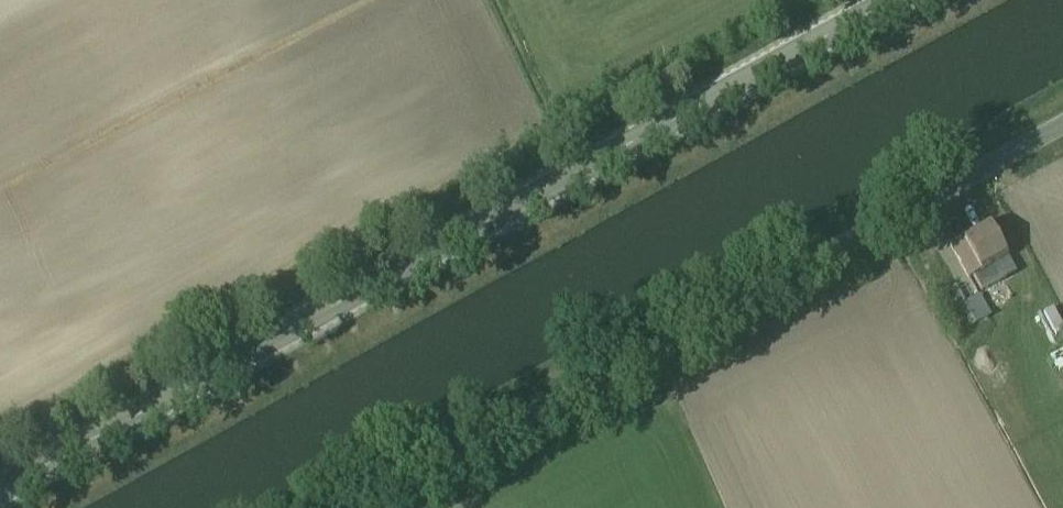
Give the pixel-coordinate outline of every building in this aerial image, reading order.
[(987,226),(949,247),(969,283),(972,281),(980,295),(1005,281),(997,267),(1007,261),(987,226)] [(977,328),(956,289),(938,299),(958,338),(977,328)] [(1058,334),(1062,331),(1062,321),(1056,309),(1046,315),(1058,334)]
